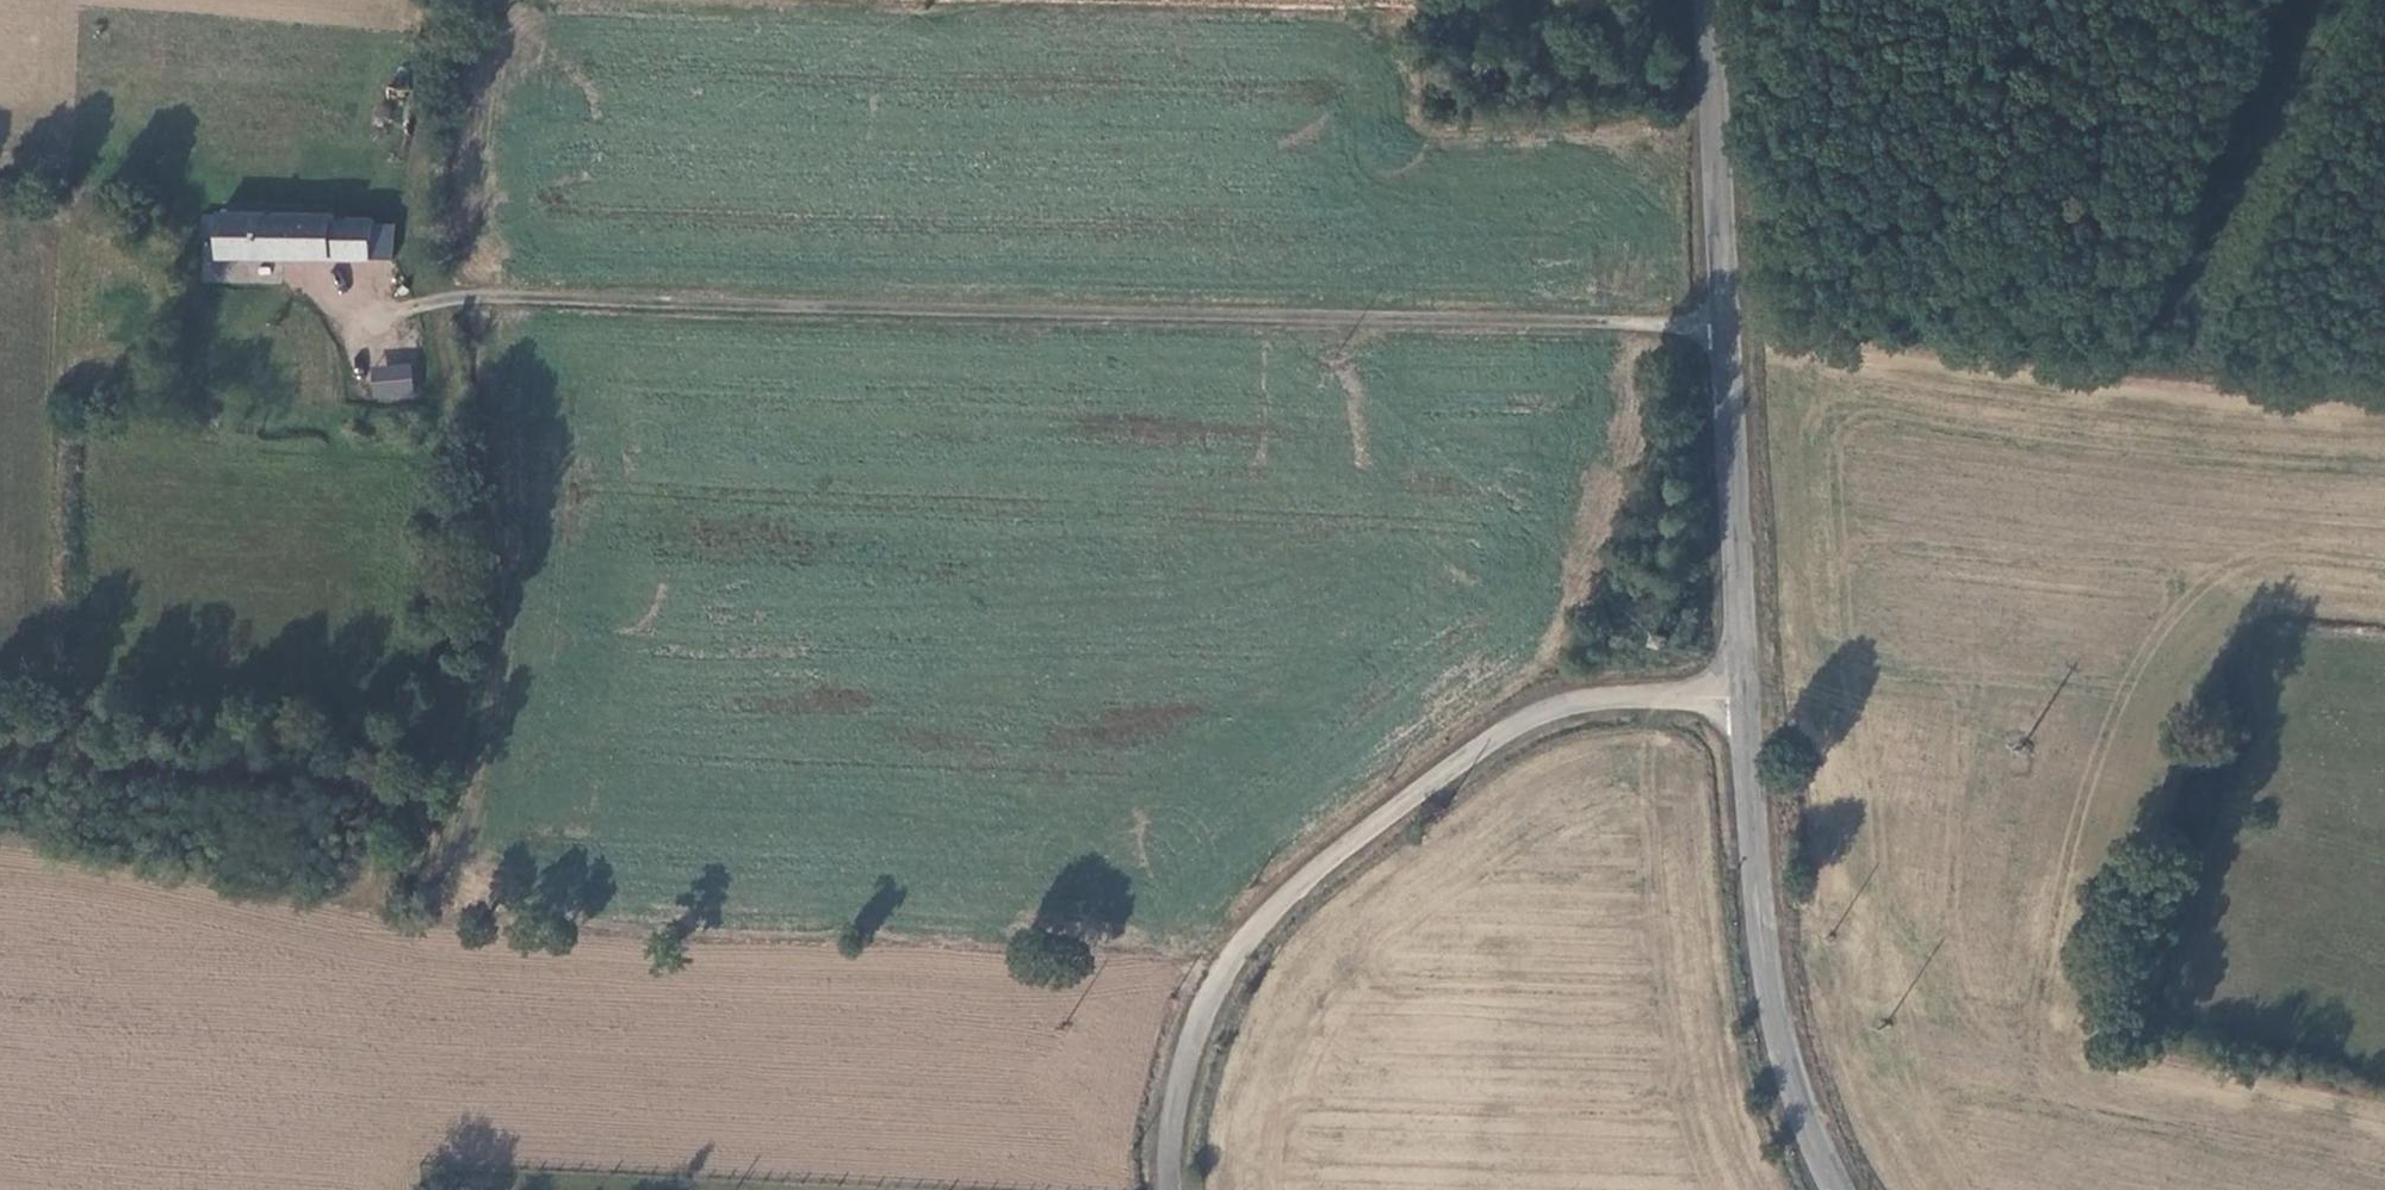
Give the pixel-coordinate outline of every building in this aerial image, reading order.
[(375,251),(375,233),(376,220),(346,217),(345,214),(311,212),(311,209),(183,208),(182,231),(201,232),(200,251),(341,253),(375,251)] [(373,403),(414,396),(408,362),(367,369),(373,403)] [(1663,634),(1662,645),(1675,646),(1675,640),(1675,635),(1663,634)]
